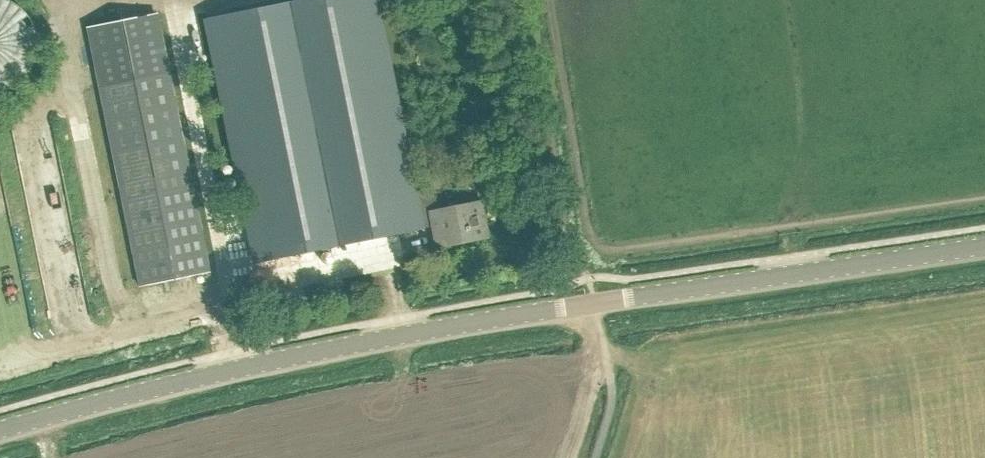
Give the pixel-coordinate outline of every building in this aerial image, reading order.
[(36,33),(30,19),(20,8),(7,0),(0,0),(0,91),(14,85),(26,75),(33,62),(37,48),(36,33)] [(206,20),(210,40),(248,232),(254,259),(254,261),(272,258),(323,248),(334,245),(378,237),(419,229),(413,199),(412,195),(377,19),(374,7),(373,0),(305,0),(287,4),(279,5),(262,8),(206,19),(206,20)] [(161,16),(89,30),(139,284),(211,270),(161,16)] [(412,195),(413,199),(419,229),(434,226),(438,246),(487,236),(480,201),(449,207),(446,208),(437,209),(433,190),(423,193),(412,195)] [(38,296),(11,303),(18,329),(45,322),(38,296)]
